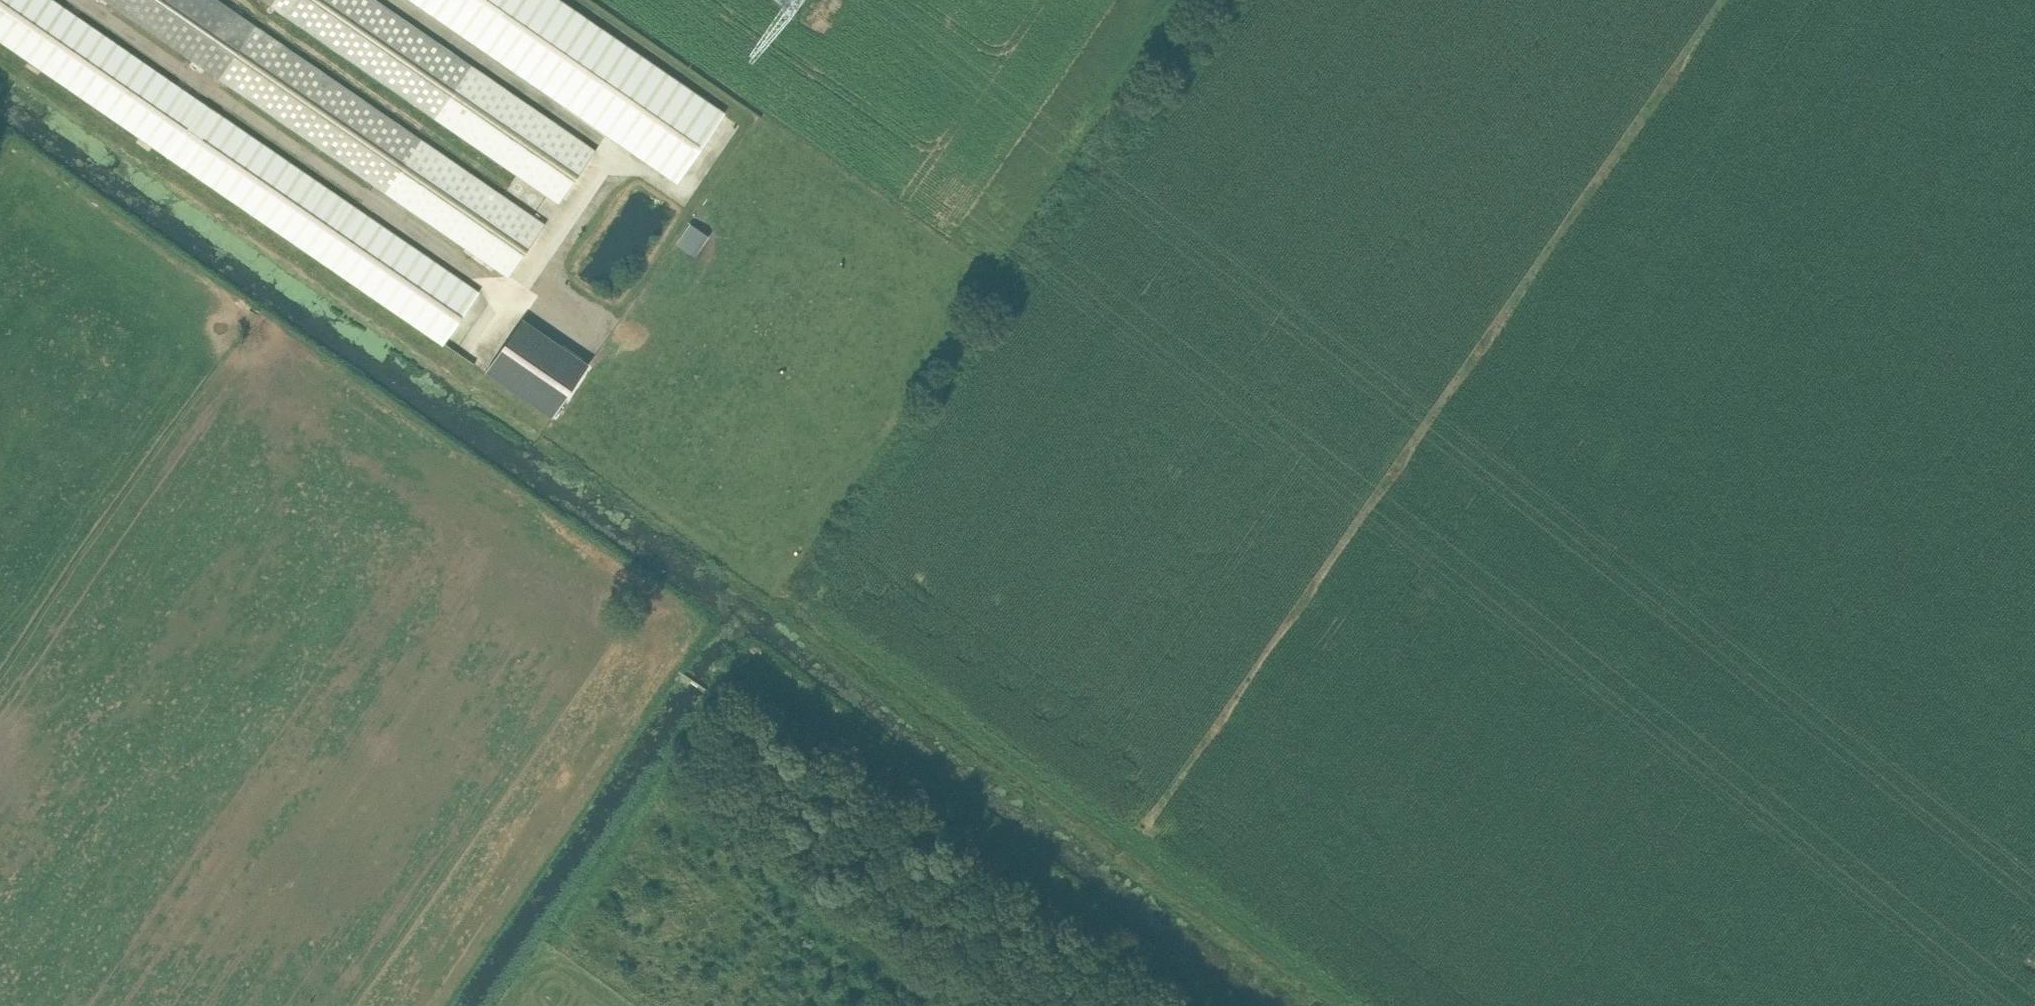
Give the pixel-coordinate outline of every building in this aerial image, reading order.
[(335,269),(445,343),(480,291),(372,216),(58,0),(0,0),(0,38),(335,269)] [(222,0),(107,0),(509,277),(546,223),(222,0)] [(559,203),(596,149),(380,0),(265,0),(559,203)] [(559,0),(416,0),(678,180),(724,113),(559,0)] [(694,220),(681,242),(698,252),(711,230),(694,220)] [(561,418),(599,362),(532,316),(493,372),(561,418)]
